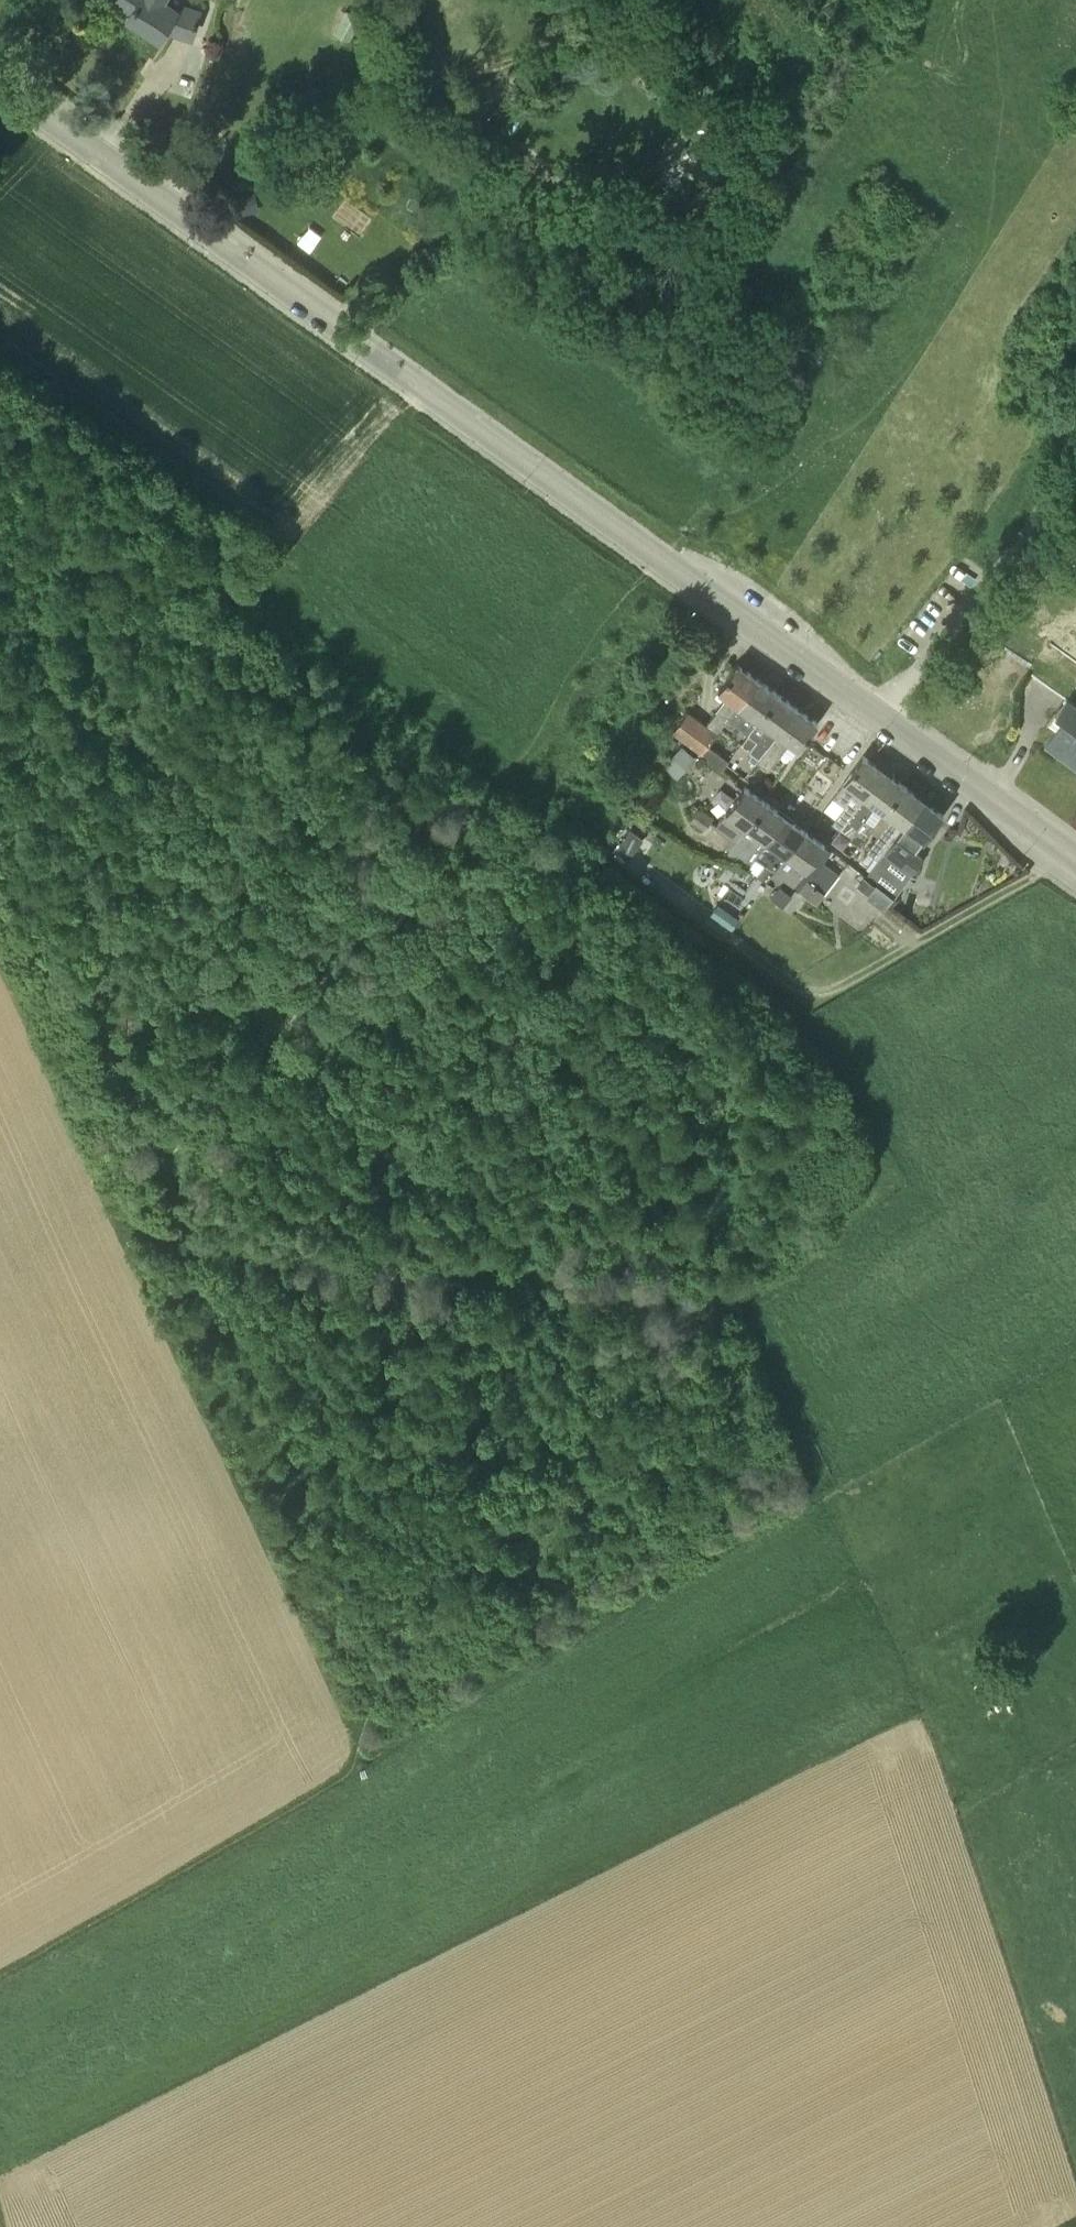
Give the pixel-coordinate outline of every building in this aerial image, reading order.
[(134,7),(129,16),(130,17),(141,23),(160,35),(166,26),(192,34),(200,10),(178,3),(176,7),(164,0),(122,0),(134,7)] [(365,20),(346,8),(332,30),(351,42),(365,20)] [(662,178),(689,202),(716,171),(690,147),(662,178)] [(255,192),(238,196),(242,210),(259,206),(255,192)] [(688,709),(671,732),(701,754),(708,745),(727,718),(737,704),(738,703),(757,677),(737,662),(718,688),(727,694),(706,723),(688,709)] [(737,704),(727,718),(747,732),(777,692),(757,677),(738,703),(737,704)] [(777,692),(747,732),(748,733),(757,739),(750,748),(749,749),(753,752),(759,757),(767,747),(768,747),(797,706),(777,692)] [(1068,696),(1055,714),(1063,719),(1044,745),(1075,768),(1075,702),(1068,696)] [(759,757),(757,761),(769,770),(783,751),(790,741),(799,747),(818,721),(797,706),(768,747),(767,747),(759,757)] [(696,758),(682,745),(662,766),(677,779),(696,758)] [(708,745),(701,754),(722,769),(729,760),(708,745)] [(753,752),(748,758),(755,763),(757,761),(759,757),(753,752)] [(835,818),(831,823),(840,829),(852,813),(883,768),(863,754),(843,782),(844,783),(833,798),(843,806),(835,818)] [(852,813),(840,829),(851,837),(865,818),(874,825),(884,811),(904,783),(883,768),(852,813)] [(879,859),(885,852),(924,797),(904,783),(884,811),(891,816),(867,851),(879,859)] [(725,813),(714,829),(735,844),(766,800),(745,784),(725,813)] [(924,797),(885,852),(913,872),(924,857),(916,851),(944,812),(924,797)] [(729,852),(727,855),(747,869),(748,868),(755,858),(786,814),(769,801),(766,800),(735,844),(729,852)] [(701,808),(689,824),(702,833),(714,818),(701,808)] [(773,871),(805,828),(786,814),(755,858),(765,865),(758,875),(766,881),(769,876),(773,871)] [(773,871),(769,877),(791,892),(793,889),(798,893),(799,892),(816,904),(825,892),(839,871),(825,861),(827,857),(820,852),(826,844),(805,828),(773,871)] [(625,863),(639,843),(625,834),(612,853),(625,863)] [(856,885),(868,894),(875,884),(865,877),(864,875),(856,885)] [(778,903),(787,892),(780,886),(771,897),(778,903)] [(904,953),(917,924),(879,907),(866,936),(904,953)]
